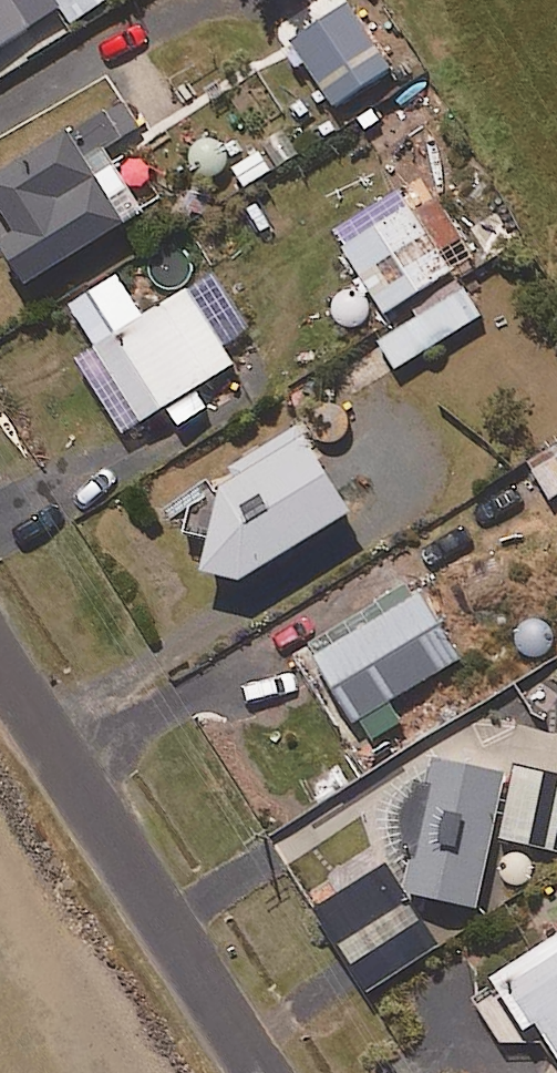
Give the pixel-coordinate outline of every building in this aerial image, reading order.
[(26,26),(9,0),(0,0),(0,42),(26,26)] [(67,22),(102,0),(54,0),(67,22)] [(390,68),(346,2),(290,40),(334,106),(390,68)] [(116,92),(60,126),(0,163),(0,203),(18,232),(0,242),(0,246),(22,282),(154,202),(135,172),(122,180),(102,147),(136,126),(116,92)] [(284,132),(231,166),(245,187),(298,152),(284,132)] [(449,270),(408,204),(342,245),(383,311),(449,270)] [(479,311),(461,284),(331,369),(349,397),(479,311)] [(166,407),(170,415),(203,394),(198,387),(233,365),(185,288),(94,344),(142,422),(166,407)] [(347,514),(293,425),(223,468),(230,478),(180,508),(228,587),(347,514)] [(529,471),(549,503),(556,497),(556,453),(529,471)] [(457,659),(418,595),(317,658),(356,722),(457,659)] [(426,761),(402,891),(478,904),(490,838),(555,850),(556,839),(556,777),(513,769),(512,776),(426,761)] [(435,945),(383,863),(314,906),(366,989),(435,945)] [(502,969),(556,1058),(556,935),(502,969)]
